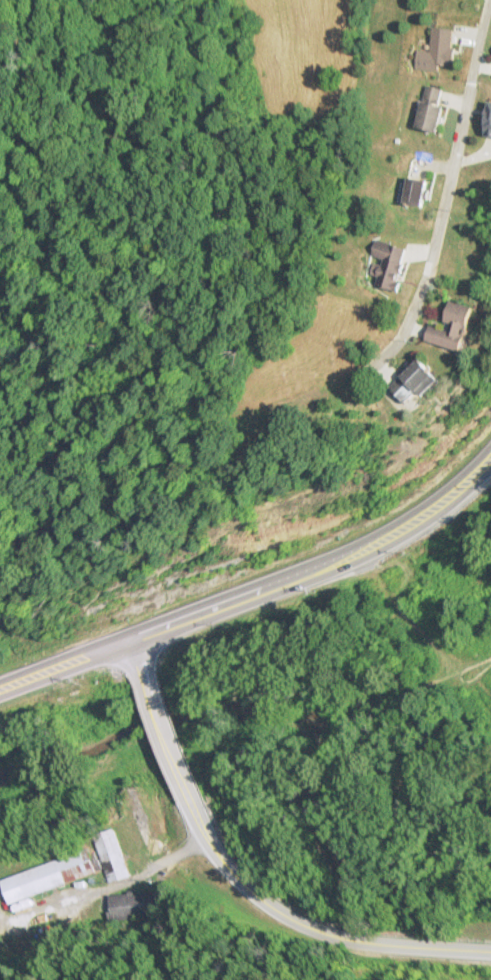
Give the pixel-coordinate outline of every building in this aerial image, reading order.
[(455,28),(432,27),(430,50),(416,49),(415,68),(441,70),(441,65),(452,66),(455,28)] [(440,104),(443,89),(425,85),(416,127),(438,131),(444,105),(440,104)] [(403,202),(423,205),(426,179),(406,177),(403,202)] [(373,284),(395,290),(407,247),(375,238),(370,256),(380,259),(373,284)] [(426,341),(462,350),(473,306),(451,300),(443,328),(430,324),(426,341)] [(437,377),(420,358),(389,386),(407,405),(437,377)] [(130,876),(114,828),(94,835),(110,883),(130,876)] [(89,849),(0,879),(0,880),(8,904),(97,873),(89,849)] [(157,893),(110,895),(111,919),(158,917),(157,893)]
